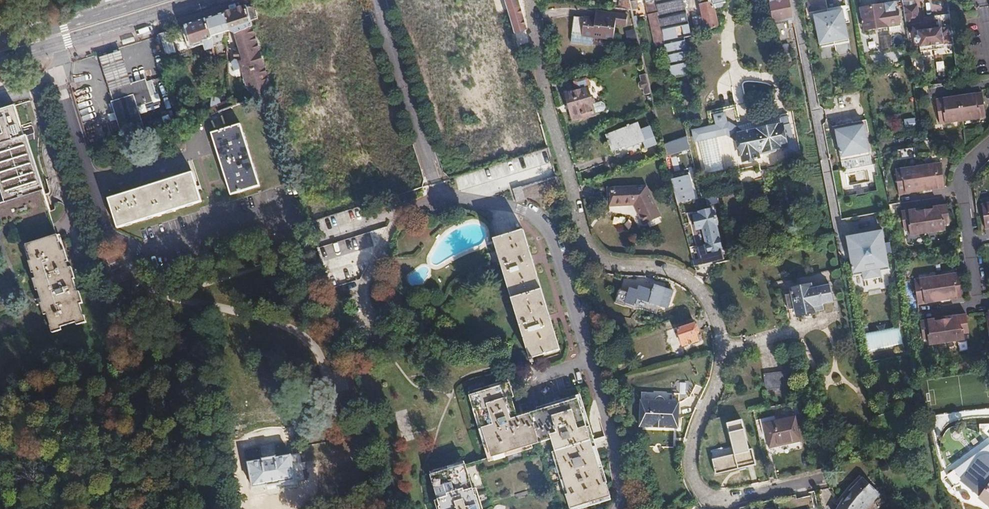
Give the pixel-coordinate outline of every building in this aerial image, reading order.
[(517,0),(506,0),(512,20),(522,18),(517,0)] [(653,0),(644,0),(656,48),(659,47),(659,49),(665,48),(653,0)] [(683,0),(653,0),(665,48),(672,79),(676,91),(694,87),(683,39),(691,37),(683,0)] [(712,0),(699,0),(702,16),(692,18),(695,33),(719,28),(714,5),(712,0)] [(770,4),(774,23),(793,19),(790,1),(776,3),(777,1),(777,0),(769,0),(770,4)] [(631,11),(629,2),(621,5),(620,9),(631,11)] [(253,27),(251,20),(257,18),(253,4),(236,9),(224,13),(228,31),(235,34),(252,28),(253,27)] [(634,4),(632,11),(642,14),(645,7),(634,4)] [(886,13),(885,5),(860,9),(862,24),(886,21),(887,25),(899,23),(898,12),(886,13)] [(844,40),(849,39),(843,7),(814,12),(820,45),(826,44),(827,47),(844,43),(844,40)] [(228,31),(224,13),(213,17),(206,19),(213,42),(226,38),(226,32),(228,31)] [(585,19),(582,36),(614,40),(617,16),(602,14),(601,21),(585,19)] [(213,42),(206,19),(191,23),(181,27),(182,29),(180,30),(182,37),(184,36),(184,38),(188,37),(192,47),(203,43),(205,49),(213,47),(213,43),(213,42)] [(268,78),(258,47),(252,28),(235,34),(239,48),(242,60),(238,61),(240,69),(246,89),(255,98),(270,92),(272,92),(268,78)] [(941,30),(917,34),(920,49),(943,46),(941,30)] [(176,52),(169,31),(158,34),(165,55),(176,52)] [(160,43),(157,35),(150,37),(152,42),(156,40),(157,44),(160,43)] [(891,48),(890,35),(878,36),(878,49),(891,48)] [(279,74),(272,53),(275,52),(273,47),(280,45),(286,64),(295,61),(291,48),(277,39),(269,43),(258,47),(268,78),(279,74)] [(791,54),(789,45),(779,47),(784,70),(788,69),(787,59),(786,55),(791,54)] [(240,69),(238,61),(242,60),(239,48),(234,49),(234,59),(232,62),(231,62),(234,71),(240,69)] [(133,87),(122,51),(99,59),(114,103),(116,103),(113,93),(133,87)] [(797,87),(794,68),(788,69),(784,70),(788,89),(797,87)] [(651,94),(647,75),(641,77),(646,95),(651,94)] [(594,114),(591,103),(592,99),(592,97),(589,96),(587,90),(588,88),(589,86),(588,80),(586,79),(574,83),(576,91),(576,92),(565,95),(572,120),(594,114)] [(114,103),(112,104),(123,139),(146,132),(138,108),(152,103),(146,83),(133,87),(113,93),(116,103),(114,103)] [(942,98),(934,99),(937,123),(951,121),(951,120),(968,118),(968,120),(983,118),(980,94),(973,95),(973,96),(942,100),(942,98)] [(209,115),(229,107),(227,102),(210,108),(209,115)] [(4,203),(43,191),(26,137),(24,137),(15,107),(0,111),(0,190),(4,203)] [(702,122),(700,113),(683,118),(684,123),(685,126),(702,122)] [(732,138),(737,129),(730,124),(727,125),(725,115),(715,117),(717,127),(696,132),(698,142),(700,142),(719,137),(728,135),(732,138)] [(346,126),(343,117),(337,119),(339,128),(346,126)] [(744,134),(789,125),(788,118),(737,129),(744,134)] [(239,123),(211,132),(231,195),(259,185),(239,123)] [(638,124),(607,135),(609,141),(607,142),(609,146),(611,145),(613,150),(625,146),(626,148),(644,142),(638,124)] [(862,153),(869,152),(865,124),(835,129),(840,157),(848,156),(849,159),(862,157),(862,153)] [(786,147),(791,146),(792,149),(794,149),(789,125),(744,134),(737,129),(732,138),(739,142),(743,162),(754,160),(755,161),(757,160),(756,159),(759,159),(758,154),(786,148),(786,147)] [(548,149),(542,126),(525,131),(532,154),(548,149)] [(688,137),(667,143),(671,155),(691,149),(688,137)] [(726,169),(719,137),(700,142),(708,173),(726,169)] [(908,168),(894,170),(898,194),(905,193),(905,192),(936,187),(936,188),(944,187),(940,163),(926,165),(926,167),(909,170),(908,168)] [(108,198),(117,227),(201,201),(192,172),(108,198)] [(516,202),(559,189),(556,177),(512,189),(516,202)] [(671,181),(677,203),(694,199),(688,177),(671,181)] [(853,184),(855,193),(871,191),(869,182),(853,184)] [(28,250),(58,241),(56,232),(43,191),(4,203),(0,204),(0,271),(31,261),(28,250)] [(662,222),(647,194),(614,201),(616,217),(637,213),(647,232),(662,222)] [(717,196),(708,198),(710,206),(719,204),(717,196)] [(908,211),(900,212),(904,236),(918,234),(918,232),(935,229),(935,231),(949,229),(946,205),(938,206),(939,207),(908,212),(908,211)] [(699,218),(693,219),(696,232),(702,230),(709,255),(723,251),(716,226),(717,226),(714,213),(712,214),(712,212),(698,215),(699,218)] [(856,260),(852,261),(855,277),(864,275),(865,280),(883,276),(882,271),(891,269),(888,254),(892,254),(890,242),(887,243),(884,230),(870,233),(870,236),(862,238),(861,234),(847,237),(850,251),(854,250),(856,260)] [(560,351),(523,232),(494,241),(531,364),(534,363),(533,359),(560,351)] [(364,250),(381,244),(378,233),(369,236),(319,251),(323,263),(364,250)] [(78,294),(73,281),(72,281),(67,264),(65,264),(58,241),(28,250),(31,261),(35,274),(34,274),(39,292),(38,292),(42,306),(44,305),(52,329),(59,326),(60,329),(77,324),(76,321),(84,318),(76,295),(78,294)] [(928,278),(913,280),(917,304),(924,303),(924,302),(955,297),(955,298),(963,297),(959,273),(945,275),(945,277),(928,279),(928,278)] [(651,303),(669,309),(675,291),(657,285),(651,303)] [(786,296),(789,311),(797,309),(798,316),(814,313),(814,312),(823,311),(822,306),(823,306),(823,304),(832,303),(829,287),(811,291),(810,287),(793,291),(794,294),(786,296)] [(618,288),(617,304),(625,305),(627,289),(618,288)] [(635,305),(637,290),(629,289),(627,304),(635,305)] [(927,320),(919,321),(922,346),(937,344),(937,342),(954,340),(954,341),(969,340),(966,315),(958,316),(958,318),(927,321),(927,320)] [(699,341),(695,325),(678,330),(683,346),(699,341)] [(869,359),(902,351),(897,327),(863,335),(869,359)] [(763,376),(763,391),(786,391),(786,376),(763,376)] [(473,409),(476,408),(491,457),(552,438),(569,493),(567,494),(571,507),(611,495),(607,481),(604,482),(578,398),(517,417),(511,397),(513,396),(509,383),(469,395),(473,409)] [(647,424),(635,427),(642,452),(655,448),(654,444),(663,442),(664,446),(678,442),(671,416),(657,420),(656,419),(655,418),(654,417),(652,416),(651,416),(649,417),(648,418),(647,419),(647,421),(647,422),(647,424)] [(762,425),(768,449),(800,441),(794,417),(762,425)] [(717,475),(758,467),(749,420),(728,424),(733,446),(712,450),(717,475)] [(323,444),(313,448),(318,460),(327,457),(323,444)] [(337,457),(351,452),(348,445),(335,449),(337,457)] [(955,487),(958,485),(961,481),(981,497),(980,498),(988,506),(988,445),(947,476),(955,487)] [(246,457),(252,495),(302,487),(296,450),(246,457)] [(422,478),(431,508),(468,508),(456,467),(422,478)] [(859,508),(867,499),(875,492),(859,477),(850,486),(839,500),(835,505),(839,508),(838,508),(858,508),(859,508)]
